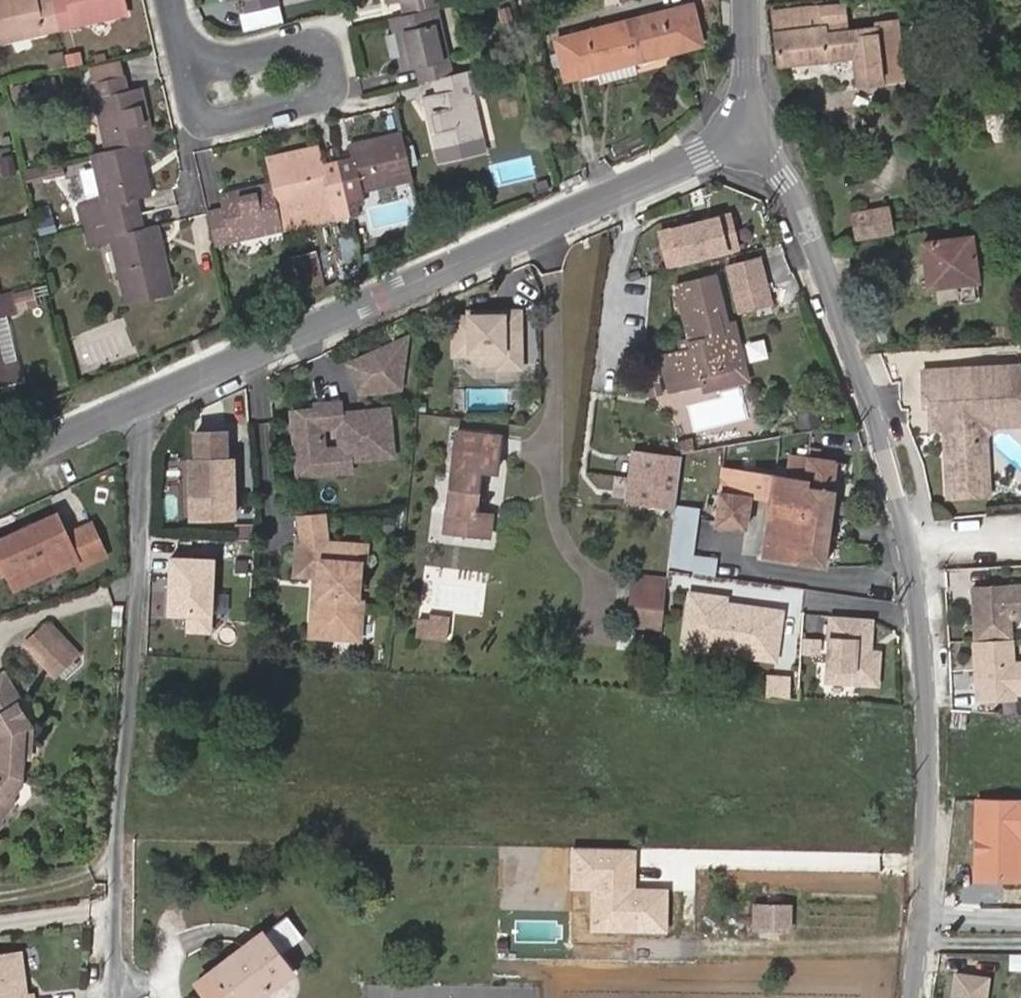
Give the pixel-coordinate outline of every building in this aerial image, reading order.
[(59,29),(52,0),(42,0),(38,1),(37,0),(18,0),(1,4),(0,0),(0,44),(59,29)] [(59,29),(126,13),(123,0),(52,0),(59,29)] [(275,0),(242,0),(244,10),(275,3),(275,0)] [(435,1),(435,0),(403,0),(405,8),(435,1)] [(638,56),(668,48),(669,51),(716,39),(705,0),(704,0),(629,19),(638,56)] [(419,61),(423,77),(439,73),(451,69),(435,1),(405,8),(390,12),(395,31),(403,29),(406,44),(399,45),(404,65),(419,61)] [(845,3),(774,10),(780,63),(855,56),(858,85),(883,83),(882,81),(903,79),(897,20),(875,23),(876,25),(848,28),(845,3)] [(624,60),(638,56),(629,19),(569,35),(579,75),(625,63),(624,60)] [(395,31),(399,45),(406,44),(403,29),(395,31)] [(483,133),(467,65),(451,69),(439,73),(442,87),(424,92),(429,109),(435,108),(440,125),(433,126),(437,144),(483,133)] [(137,142),(152,139),(147,120),(140,122),(136,105),(143,103),(138,86),(125,89),(122,74),(90,82),(106,150),(137,142)] [(140,122),(147,120),(143,103),(136,105),(140,122)] [(429,109),(433,126),(440,125),(435,108),(429,109)] [(1010,112),(996,114),(998,137),(1013,136),(1010,112)] [(362,185),(414,171),(402,124),(386,128),(387,136),(371,140),(369,132),(351,137),(354,152),(338,156),(346,189),(350,205),(356,204),(354,198),(354,197),(365,194),(362,185)] [(387,136),(386,128),(369,132),(371,140),(387,136)] [(80,207),(85,227),(140,213),(136,198),(150,195),(146,176),(139,177),(135,161),(141,159),(137,142),(106,150),(92,154),(103,201),(80,207)] [(333,209),(350,205),(346,189),(338,156),(325,159),(322,144),(305,149),(307,158),(290,163),(287,154),(267,160),(272,179),(279,205),(329,192),(333,209)] [(307,158),(305,149),(287,154),(290,163),(307,158)] [(139,177),(146,176),(141,159),(135,161),(139,177)] [(93,163),(79,165),(83,194),(96,193),(93,163)] [(210,210),(218,241),(284,225),(279,205),(272,179),(256,183),(258,191),(241,196),(239,188),(223,192),(226,206),(210,210)] [(256,183),(239,188),(241,196),(258,191),(256,183)] [(855,210),(858,235),(893,230),(889,205),(855,210)] [(734,208),(660,224),(669,262),(742,245),(734,208)] [(140,213),(85,227),(90,246),(113,240),(129,303),(174,293),(166,259),(159,260),(155,243),(162,241),(158,223),(143,227),(140,213)] [(973,234),(925,241),(932,284),(980,278),(973,234)] [(159,260),(166,259),(162,241),(155,243),(159,260)] [(761,259),(730,267),(739,303),(771,295),(761,259)] [(691,352),(680,354),(661,359),(670,395),(703,387),(701,377),(736,369),(728,337),(720,338),(718,328),(729,325),(716,274),(676,283),(689,340),(691,352)] [(774,307),(771,295),(739,303),(742,314),(774,307)] [(21,318),(16,297),(0,301),(0,323),(21,318)] [(524,311),(450,311),(450,358),(471,357),(471,375),(525,375),(524,311)] [(728,337),(736,369),(747,367),(737,324),(729,325),(718,328),(720,338),(728,337)] [(404,388),(410,338),(353,363),(365,391),(404,388)] [(678,342),(680,354),(691,352),(689,340),(678,342)] [(0,341),(0,388),(6,389),(24,385),(20,367),(7,371),(0,341)] [(925,369),(927,405),(932,405),(932,408),(941,407),(942,427),(947,427),(950,484),(970,483),(971,495),(991,494),(988,441),(971,441),(971,428),(986,411),(1020,409),(1020,365),(925,369)] [(297,412),(301,458),(320,456),(322,473),(355,470),(354,459),(397,455),(393,409),(357,412),(357,416),(346,417),(346,413),(345,402),(321,404),(321,409),(297,412)] [(941,407),(932,408),(933,428),(942,427),(941,407)] [(988,441),(988,435),(997,425),(1020,424),(1020,409),(986,411),(971,428),(971,441),(988,441)] [(235,504),(234,447),(227,447),(227,420),(196,421),(197,448),(191,448),(192,505),(235,504)] [(500,473),(502,455),(504,438),(460,431),(446,532),(491,537),(494,515),(484,514),(476,513),(482,471),(490,472),(500,473)] [(687,453),(702,451),(701,441),(686,444),(687,453)] [(726,469),(719,522),(719,523),(749,528),(754,496),(774,499),(783,500),(781,514),(772,513),(770,531),(771,531),(767,557),(828,565),(843,461),(841,461),(792,455),(789,478),(726,469)] [(322,473),(320,456),(301,458),(302,475),(322,473)] [(650,494),(681,498),(685,468),(654,464),(650,494)] [(484,514),(490,472),(482,471),(476,513),(484,514)] [(970,483),(950,484),(950,496),(971,495),(970,483)] [(678,520),(681,498),(650,494),(648,516),(678,520)] [(783,500),(774,499),(772,513),(781,514),(783,500)] [(60,529),(51,507),(0,529),(0,574),(1,573),(9,592),(107,551),(92,516),(60,529)] [(330,541),(327,511),(302,514),(305,543),(330,541)] [(360,598),(363,563),(368,564),(370,545),(330,541),(305,543),(300,544),(298,567),(305,575),(317,576),(322,576),(321,589),(316,589),(314,616),(333,618),(342,638),(362,640),(365,599),(360,598)] [(209,613),(210,556),(167,556),(167,612),(187,612),(209,613)] [(663,629),(670,582),(638,578),(636,592),(632,625),(663,629)] [(1010,616),(1020,615),(1020,583),(972,586),(972,594),(976,594),(977,602),(973,603),(976,639),(1011,637),(1010,616)] [(691,593),(688,612),(701,614),(699,632),(713,635),(710,650),(775,660),(782,612),(748,607),(747,613),(725,609),(726,604),(726,598),(691,593)] [(748,607),(726,604),(725,609),(747,613),(748,607)] [(209,629),(209,613),(187,612),(187,629),(209,629)] [(446,615),(418,612),(416,628),(445,631),(446,615)] [(701,614),(688,612),(683,646),(710,650),(713,635),(699,632),(701,614)] [(20,639),(56,675),(82,649),(47,613),(20,639)] [(342,638),(333,618),(314,616),(312,636),(342,638)] [(866,647),(871,648),(873,621),(833,618),(828,683),(878,686),(879,661),(865,660),(866,647)] [(1014,661),(1012,637),(1011,637),(976,639),(974,639),(977,676),(980,675),(980,681),(977,682),(978,699),(1016,696),(1016,691),(1020,691),(1020,660),(1014,661)] [(871,654),(871,648),(866,647),(865,660),(879,661),(880,655),(871,654)] [(18,783),(17,752),(21,742),(18,679),(10,675),(0,675),(0,823),(18,783)] [(768,679),(766,699),(790,701),(792,681),(768,679)] [(955,713),(954,726),(966,727),(967,714),(955,713)] [(761,927),(791,928),(791,905),(761,905),(761,927)] [(288,965),(309,953),(284,912),(264,923),(288,965)] [(271,956),(276,952),(260,930),(254,934),(271,956)] [(194,985),(204,997),(249,997),(266,986),(289,968),(276,952),(271,956),(254,934),(191,981),(194,985)] [(25,979),(21,954),(0,957),(0,982),(25,979)] [(959,972),(955,997),(989,997),(991,976),(959,972)] [(0,982),(0,997),(33,997),(32,993),(27,994),(25,979),(0,982)]
